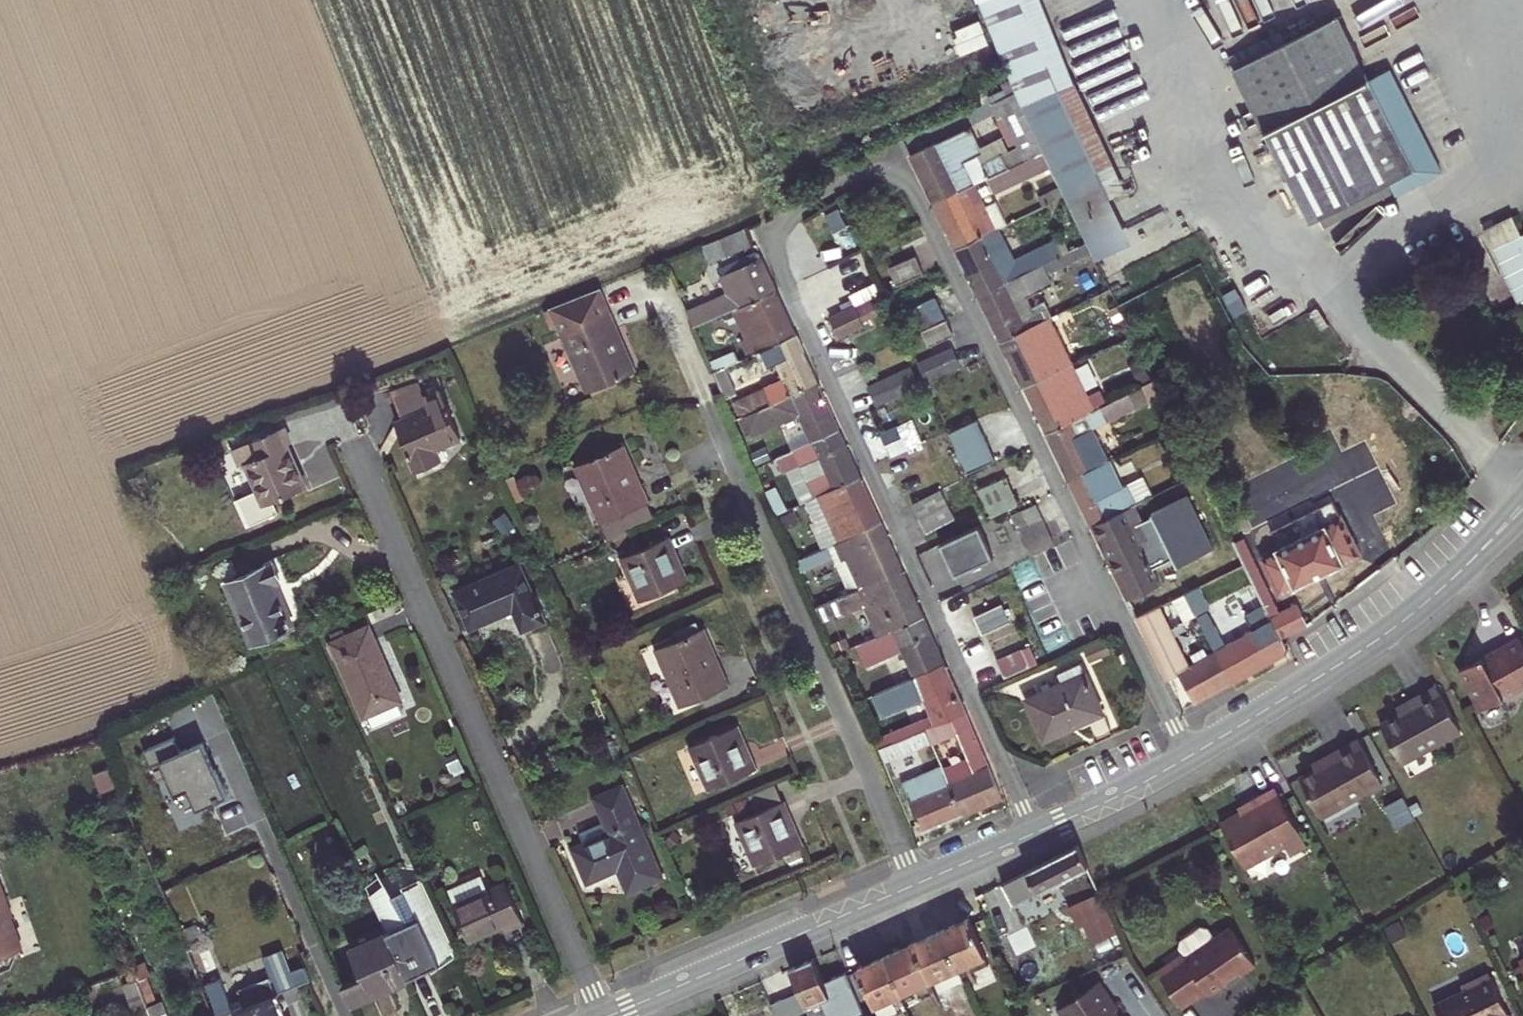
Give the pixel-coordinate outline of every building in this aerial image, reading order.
[(1124,190),(1074,89),(1039,0),(981,0),(979,1),(1020,103),(1074,214),(1097,203),(1124,190)] [(1228,58),(1311,222),(1387,183),(1393,180),(1400,192),(1440,172),(1388,69),(1368,79),(1337,17),(1285,43),(1280,32),(1228,58)] [(982,164),(989,178),(1043,153),(1018,104),(1014,92),(991,104),(997,119),(1003,116),(1016,143),(1018,148),(982,164)] [(1010,146),(1016,143),(1003,116),(997,119),(1010,146)] [(910,156),(933,203),(974,184),(963,162),(981,154),(969,127),(910,156)] [(987,178),(994,193),(1049,168),(1043,153),(989,178),(987,178)] [(1400,192),(1393,180),(1387,183),(1394,195),(1400,192)] [(993,231),(1006,224),(996,202),(985,207),(974,184),(933,203),(955,249),(981,237),(993,231)] [(1038,197),(1043,207),(1064,197),(1059,187),(1038,197)] [(1074,214),(1096,258),(1113,250),(1119,247),(1097,203),(1074,214)] [(1519,300),(1522,298),(1522,232),(1502,243),(1493,225),(1483,230),(1519,300)] [(747,228),(701,247),(709,264),(754,245),(747,228)] [(1043,264),(1060,256),(1052,240),(1025,253),(1026,255),(1009,263),(993,231),(981,237),(1004,283),(1043,264)] [(955,249),(978,296),(1004,283),(981,237),(955,249)] [(1043,264),(1048,275),(1072,263),(1078,275),(1097,266),(1094,259),(1086,243),(1060,256),(1043,264)] [(1097,266),(1105,281),(1123,272),(1113,250),(1096,258),(1094,259),(1097,266)] [(687,312),(693,326),(733,308),(775,290),(758,252),(720,269),(724,276),(719,278),(727,295),(687,312)] [(888,269),(897,287),(923,275),(915,257),(888,269)] [(1052,317),(1045,302),(1031,308),(1026,297),(1052,283),(1048,275),(1043,264),(1004,283),(978,296),(1001,342),(1042,322),(1052,317)] [(600,287),(591,291),(602,317),(610,313),(600,287)] [(683,287),(677,290),(680,296),(686,294),(683,287)] [(741,341),(748,356),(763,350),(795,335),(775,290),(733,308),(747,338),(741,341)] [(568,350),(587,391),(633,371),(615,329),(617,328),(610,313),(602,317),(591,291),(549,307),(569,349),(568,350)] [(859,316),(876,308),(871,297),(855,305),(859,316)] [(910,309),(912,314),(936,302),(934,297),(910,309)] [(912,314),(921,332),(922,331),(944,320),(936,302),(912,314)] [(829,317),(839,338),(864,326),(859,316),(855,305),(829,317)] [(922,331),(929,346),(953,335),(946,320),(944,320),(922,331)] [(1042,322),(1001,342),(1023,388),(1065,368),(1042,322)] [(770,366),(775,364),(783,380),(748,396),(754,411),(817,383),(795,335),(763,350),(770,366)] [(917,364),(926,382),(959,367),(950,349),(917,364)] [(709,362),(714,372),(724,367),(739,360),(735,351),(709,362)] [(1023,388),(1046,434),(1095,410),(1072,364),(1065,368),(1023,388)] [(574,365),(558,369),(564,397),(580,393),(574,365)] [(714,372),(726,399),(736,394),(724,367),(714,372)] [(910,370),(897,376),(904,392),(917,385),(910,370)] [(904,392),(897,376),(869,389),(877,405),(904,392)] [(426,397),(441,391),(438,383),(422,390),(426,397)] [(751,429),(795,408),(804,425),(787,434),(794,449),(838,430),(817,383),(754,411),(745,415),(751,429)] [(402,438),(417,473),(442,463),(436,450),(462,438),(450,411),(452,410),(450,407),(449,407),(441,391),(426,397),(422,390),(420,385),(391,395),(403,422),(409,435),(402,438)] [(1108,461),(1092,429),(1147,403),(1139,388),(1095,410),(1046,434),(1068,480),(1108,461)] [(745,415),(754,411),(748,396),(732,403),(739,418),(745,415)] [(948,434),(968,474),(995,461),(975,421),(948,434)] [(403,422),(396,425),(402,438),(409,435),(403,422)] [(900,425),(880,434),(890,456),(907,448),(903,437),(905,437),(900,425)] [(265,506),(306,488),(287,445),(291,444),(285,427),(234,450),(241,466),(246,464),(265,506)] [(818,497),(860,478),(838,430),(794,449),(781,455),(787,467),(791,465),(800,462),(816,497),(818,497)] [(592,508),(606,539),(651,520),(644,505),(649,503),(643,488),(640,488),(622,446),(576,465),(594,508),(592,508)] [(1068,480),(1091,526),(1134,505),(1137,503),(1128,484),(1121,487),(1108,461),(1068,480)] [(807,501),(816,497),(800,462),(791,465),(807,501)] [(129,476),(133,485),(143,481),(139,472),(129,476)] [(506,480),(516,502),(525,498),(515,476),(506,480)] [(1005,477),(978,490),(990,517),(1018,505),(1005,477)] [(838,542),(881,523),(860,478),(818,497),(838,542)] [(1137,503),(1150,497),(1140,478),(1128,484),(1137,503)] [(766,491),(776,515),(794,507),(790,498),(782,501),(776,487),(766,491)] [(912,504),(920,519),(948,506),(940,491),(912,504)] [(813,525),(824,549),(838,542),(818,497),(816,497),(807,501),(817,523),(813,525)] [(1050,546),(1054,545),(1035,505),(1011,516),(1018,531),(1019,530),(1031,555),(1050,546)] [(1105,555),(1127,600),(1161,584),(1140,542),(1150,538),(1134,505),(1091,526),(1099,543),(1103,541),(1109,554),(1105,555)] [(920,519),(927,535),(955,521),(948,506),(920,519)] [(1271,531),(1278,548),(1324,526),(1316,509),(1296,519),(1294,513),(1287,516),(1290,522),(1271,531)] [(1262,560),(1279,594),(1360,556),(1341,518),(1324,526),(1278,548),(1276,549),(1277,553),(1262,560)] [(796,561),(800,572),(833,557),(850,593),(902,570),(881,523),(838,542),(824,549),(796,561)] [(978,526),(939,544),(954,575),(993,558),(978,526)] [(638,543),(640,550),(657,542),(655,536),(638,543)] [(622,557),(641,601),(687,581),(668,537),(657,542),(640,550),(622,557)] [(1140,542),(1161,584),(1170,579),(1150,538),(1140,542)] [(1272,598),(1244,539),(1233,544),(1263,602),(1272,598)] [(1103,541),(1099,543),(1105,555),(1109,554),(1103,541)] [(1024,598),(1052,584),(1066,578),(1050,546),(1008,567),(1024,598)] [(227,581),(254,643),(280,632),(280,633),(290,629),(289,627),(292,626),(272,581),(280,578),(273,561),(227,581)] [(455,591),(471,628),(506,612),(513,609),(515,612),(523,629),(544,620),(540,611),(542,610),(539,605),(538,605),(519,563),(455,591)] [(822,622),(864,604),(878,637),(924,617),(902,570),(850,593),(816,607),(822,622)] [(1185,594),(1194,613),(1209,605),(1199,587),(1185,594)] [(944,600),(949,611),(969,602),(964,590),(944,600)] [(1279,614),(1272,598),(1263,602),(1263,604),(1268,612),(1274,609),(1277,615),(1279,614)] [(1000,602),(973,615),(981,633),(1009,620),(1000,602)] [(1214,626),(1205,631),(1215,651),(1233,683),(1288,652),(1281,639),(1272,620),(1268,612),(1263,604),(1244,615),(1253,630),(1225,646),(1214,626)] [(1281,639),(1290,635),(1305,627),(1296,606),(1279,614),(1277,615),(1274,609),(1268,612),(1272,620),(1281,639)] [(1136,618),(1144,634),(1165,624),(1157,607),(1136,618)] [(886,651),(900,646),(914,677),(945,663),(924,617),(878,637),(863,643),(868,655),(884,648),(886,651)] [(677,634),(679,639),(700,630),(697,625),(677,634)] [(338,657),(364,717),(368,715),(373,727),(403,714),(398,703),(402,701),(369,626),(346,636),(343,629),(332,634),(334,641),(332,642),(338,657)] [(657,649),(675,691),(673,692),(679,707),(730,686),(724,670),(722,671),(703,629),(700,630),(679,639),(657,649)] [(1481,710),(1522,688),(1522,644),(1520,638),(1491,654),(1494,659),(1486,664),(1483,658),(1459,671),(1481,710)] [(1152,651),(1166,679),(1177,673),(1195,704),(1233,683),(1215,651),(1190,666),(1174,639),(1160,647),(1152,651)] [(835,644),(839,653),(847,650),(843,641),(835,644)] [(1149,645),(1152,651),(1160,647),(1157,641),(1149,645)] [(334,658),(338,657),(332,642),(328,644),(334,658)] [(1087,650),(1091,658),(1107,651),(1103,643),(1087,650)] [(996,661),(1004,677),(1029,666),(1022,649),(996,661)] [(1491,654),(1483,658),(1486,664),(1494,659),(1491,654)] [(889,734),(893,743),(927,729),(967,712),(945,663),(914,677),(874,695),(883,716),(923,699),(931,717),(889,734)] [(1058,673),(1062,681),(1025,698),(1044,739),(1080,722),(1079,718),(1101,709),(1080,663),(1058,673)] [(1461,729),(1437,687),(1413,700),(1416,707),(1381,726),(1403,763),(1461,729)] [(206,708),(184,718),(191,733),(213,723),(206,708)] [(1079,718),(1080,722),(1102,712),(1101,709),(1079,718)] [(962,816),(1002,799),(989,766),(967,712),(927,729),(932,742),(932,743),(942,739),(957,732),(963,746),(968,759),(953,765),(944,769),(949,783),(962,816)] [(690,746),(709,789),(755,770),(736,726),(690,746)] [(879,749),(884,761),(932,742),(927,729),(893,743),(879,749)] [(875,740),(879,749),(893,743),(889,734),(875,740)] [(174,738),(143,751),(150,767),(161,763),(175,795),(188,789),(197,810),(227,796),(203,743),(180,752),(174,738)] [(942,739),(932,743),(944,769),(953,765),(968,759),(963,746),(947,752),(942,739)] [(1333,759),(1299,778),(1321,818),(1382,784),(1358,740),(1331,756),(1333,759)] [(453,771),(462,767),(456,752),(447,756),(453,771)] [(902,783),(923,832),(962,816),(949,783),(929,790),(920,769),(914,772),(916,777),(902,783)] [(914,772),(900,778),(902,783),(916,777),(914,772)] [(774,782),(747,794),(755,814),(783,801),(774,782)] [(573,848),(587,882),(618,868),(628,891),(662,876),(622,786),(595,798),(606,823),(585,832),(584,843),(573,848)] [(1222,823),(1246,867),(1285,846),(1290,854),(1308,845),(1276,788),(1260,797),(1262,801),(1222,823)] [(737,822),(755,865),(801,845),(783,801),(755,814),(737,822)] [(665,842),(671,848),(681,837),(674,831),(665,842)] [(1002,884),(1013,905),(1088,866),(1078,846),(1002,884)] [(341,983),(352,1005),(457,956),(421,880),(393,897),(378,874),(362,888),(383,931),(346,949),(358,975),(341,983)] [(447,889),(454,903),(481,891),(475,877),(447,889)] [(23,949),(11,917),(13,916),(0,880),(0,958),(23,949)] [(504,929),(522,921),(504,881),(481,891),(454,903),(453,904),(468,940),(502,924),(504,929)] [(1066,908),(1076,928),(1082,925),(1109,913),(1100,893),(1066,908)] [(1093,944),(1097,953),(1105,950),(1101,941),(1118,934),(1109,913),(1082,925),(1091,945),(1093,944)] [(985,956),(986,955),(969,919),(941,931),(958,968),(985,956)] [(199,926),(180,933),(186,949),(205,941),(199,926)] [(1186,954),(1158,973),(1182,1007),(1207,990),(1208,992),(1213,993),(1226,985),(1227,980),(1239,972),(1242,974),(1256,964),(1231,928),(1217,938),(1210,928),(1203,926),(1182,941),(1181,948),(1186,954)] [(930,980),(937,996),(965,983),(963,979),(958,968),(941,931),(913,944),(930,980)] [(902,993),(930,980),(913,944),(885,956),(902,993)] [(218,1015),(286,1015),(277,993),(310,980),(304,966),(291,971),(282,950),(263,957),(270,977),(238,990),(244,1006),(232,1010),(220,979),(205,984),(218,1015)] [(857,969),(874,1005),(902,993),(885,956),(857,969)] [(963,979),(990,966),(985,956),(958,968),(963,979)] [(833,1003),(855,994),(844,970),(822,979),(814,959),(790,969),(806,1006),(810,1015),(839,1015),(833,1003)] [(135,973),(136,975),(145,971),(149,969),(145,961),(132,966),(135,973)] [(145,998),(146,1002),(155,998),(145,971),(136,975),(145,998)] [(124,983),(131,1003),(145,998),(136,975),(135,973),(127,976),(129,981),(124,983)] [(1437,1015),(1509,1015),(1489,974),(1461,987),(1464,991),(1432,1006),(1437,1015)] [(1058,1010),(1062,1015),(1118,1015),(1115,1012),(1119,1009),(1099,981),(1058,1010)] [(136,1015),(152,1015),(148,1006),(146,1002),(145,998),(131,1003),(136,1015)] [(148,1006),(157,1002),(155,998),(146,1002),(148,1006)] [(162,1001),(157,1002),(148,1006),(152,1015),(167,1015),(162,1001)] [(764,1006),(743,1015),(744,1015),(768,1015),(764,1006)] [(791,1015),(810,1015),(806,1006),(789,1013),(791,1015)]
